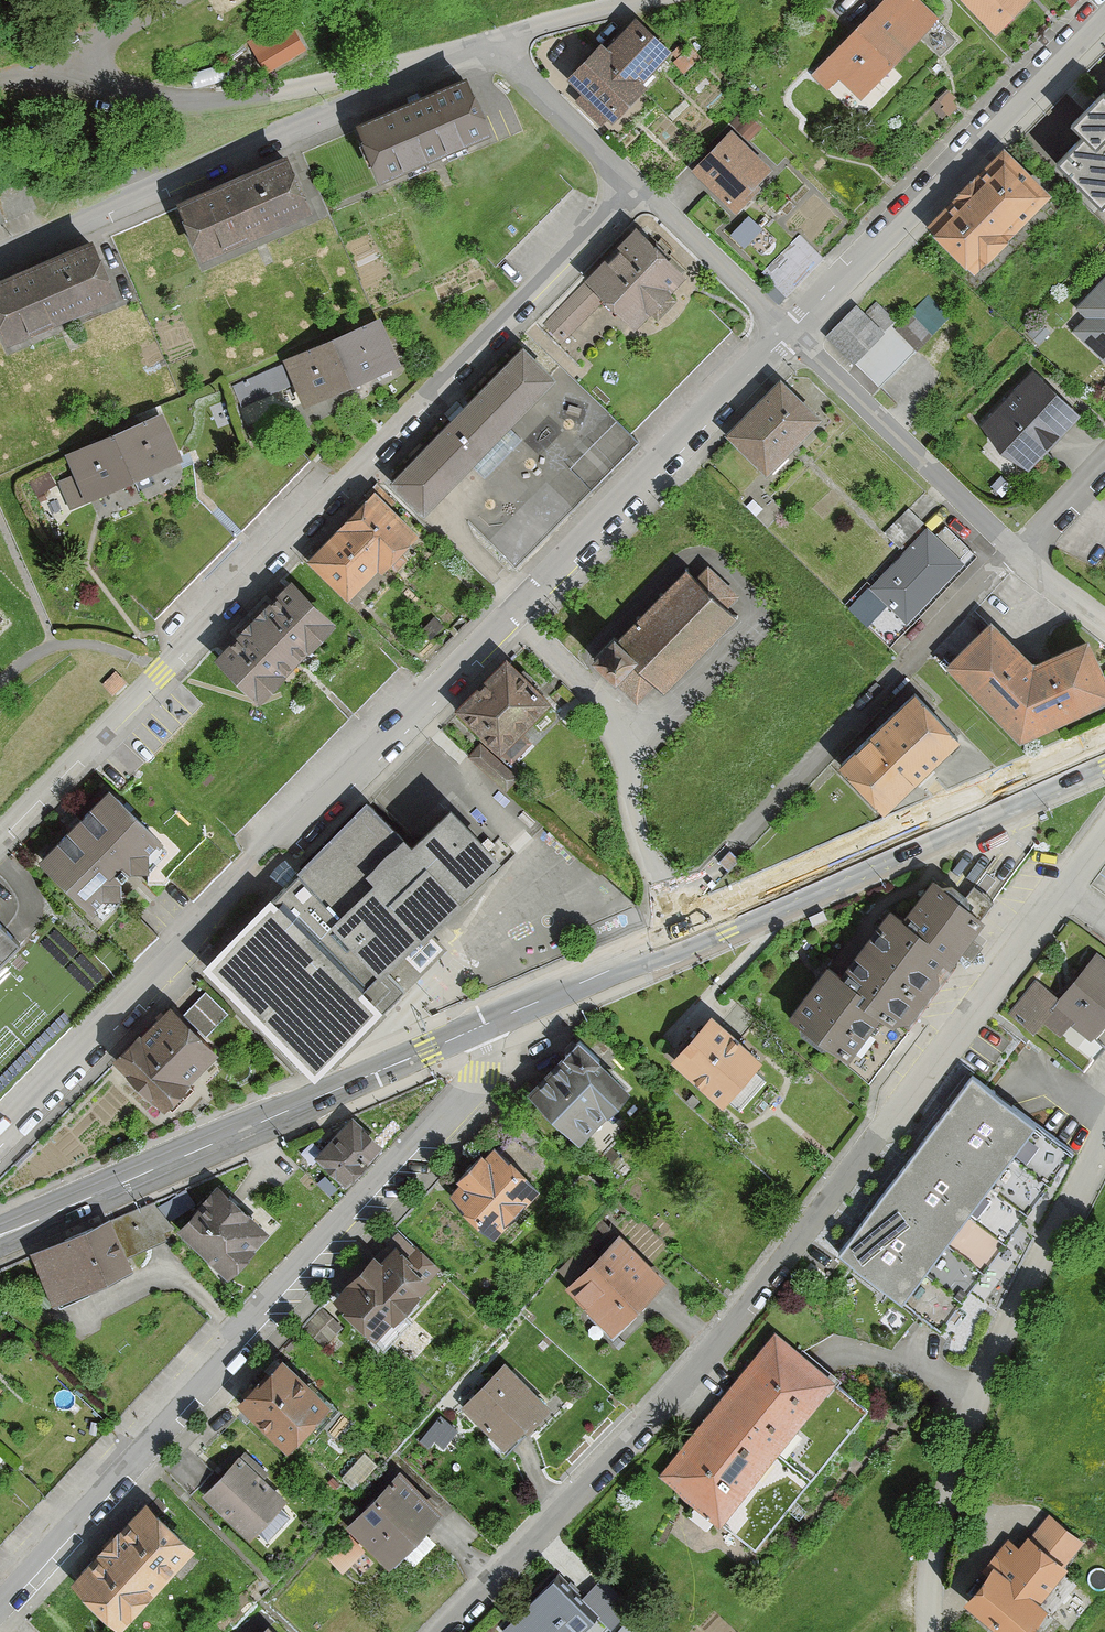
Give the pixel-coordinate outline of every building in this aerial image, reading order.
[(886,8),(921,42),(939,59),(956,42),(912,0),(894,0),(886,8)] [(1005,40),(1039,7),(1031,0),(966,0),(1005,40)] [(1070,10),(1083,0),(1062,0),(1070,10)] [(886,8),(829,66),(865,101),(921,42),(886,8)] [(250,45),(268,78),(302,59),(288,35),(297,30),(293,22),(250,45)] [(638,25),(609,52),(643,87),(672,60),(638,25)] [(609,52),(578,82),(592,96),(583,105),(610,133),(650,95),(643,87),(609,52)] [(686,60),(680,67),(690,76),(696,69),(686,60)] [(477,86),(369,131),(391,186),(500,141),(477,86)] [(1104,101),(1079,126),(1088,135),(1069,155),(1104,191),(1104,103),(1104,101)] [(745,116),(732,129),(745,142),(758,129),(745,116)] [(775,179),(735,141),(700,178),(740,216),(775,179)] [(1012,157),(935,234),(983,283),(1061,205),(1012,157)] [(295,162),(186,207),(209,262),(318,217),(295,162)] [(642,231),(547,325),(565,343),(606,302),(641,337),(695,284),(675,264),(683,256),(662,235),(654,243),(642,231)] [(764,275),(776,287),(768,294),(783,309),(828,264),(802,238),(764,275)] [(0,291),(0,312),(15,349),(124,304),(101,249),(0,291)] [(1104,360),(1104,281),(1082,304),(1092,314),(1076,331),(1104,360)] [(867,305),(829,343),(880,393),(917,355),(867,305)] [(406,376),(385,326),(337,346),(358,396),(406,376)] [(358,396),(337,346),(281,369),(290,393),(303,388),(314,414),(358,396)] [(1085,421),(1033,375),(982,431),(1034,478),(1085,421)] [(247,384),(236,388),(242,408),(254,404),(247,384)] [(790,388),(737,442),(778,483),(831,429),(790,388)] [(491,547),(520,575),(644,448),(634,439),(614,419),(491,547)] [(166,421),(123,440),(148,499),(192,481),(166,421)] [(148,499),(123,440),(78,459),(85,474),(62,484),(74,511),(81,528),(148,499)] [(47,477),(31,487),(39,500),(55,491),(47,477)] [(427,545),(382,500),(349,532),(389,572),(404,588),(420,573),(409,562),(427,545)] [(926,526),(911,511),(887,537),(902,551),(926,526)] [(967,565),(930,529),(865,595),(874,604),(861,618),(889,645),(967,565)] [(389,572),(349,532),(316,565),(355,605),(389,572)] [(702,567),(692,578),(683,569),(592,662),(626,694),(644,676),(663,694),(735,620),(722,607),(733,597),(702,567)] [(346,633),(302,587),(262,625),(305,671),(346,633)] [(985,622),(945,662),(1018,734),(1104,700),(1104,672),(1092,644),(1035,666),(985,622)] [(305,671),(262,625),(219,665),(263,711),(305,671)] [(558,710),(512,665),(460,718),(515,772),(539,748),(530,739),(558,710)] [(959,737),(915,694),(842,765),(886,809),(959,737)] [(481,749),(472,759),(510,795),(520,785),(481,749)] [(167,850),(117,794),(43,866),(94,918),(109,904),(132,907),(129,886),(137,877),(160,881),(157,861),(167,850)] [(413,847),(367,801),(207,960),(319,1072),(407,985),(389,967),(503,853),(455,805),(413,847)] [(934,950),(954,923),(966,907),(938,886),(907,928),(896,920),(872,953),(910,982),(934,950)] [(987,922),(966,907),(954,923),(934,950),(910,982),(883,1018),(894,1026),(904,1034),(962,957),(972,964),(983,949),(973,941),(987,922)] [(160,940),(142,921),(83,979),(21,917),(6,931),(27,953),(0,979),(0,1099),(160,940)] [(0,926),(0,979),(27,953),(6,931),(0,926)] [(861,1070),(894,1026),(883,1018),(910,982),(872,953),(846,986),(830,974),(795,1020),(861,1070)] [(1061,1008),(1042,992),(1019,1018),(1089,1077),(1104,1058),(1104,1047),(1102,1044),(1104,1040),(1104,960),(1103,958),(1061,1008)] [(208,997),(188,1018),(210,1040),(231,1019),(208,997)] [(720,1022),(677,1072),(733,1120),(776,1071),(750,1049),(773,1022),(754,1006),(732,1032),(720,1022)] [(222,1061),(176,1014),(124,1065),(178,1120),(202,1096),(194,1088),(222,1061)] [(867,1083),(904,1034),(894,1026),(861,1070),(856,1076),(867,1083)] [(636,1100),(584,1049),(535,1099),(587,1150),(636,1100)] [(979,1081),(957,1109),(1028,1163),(1049,1136),(979,1081)] [(957,1109),(935,1137),(1006,1192),(1028,1163),(957,1109)] [(458,1200),(498,1239),(541,1194),(533,1187),(552,1168),(527,1144),(536,1135),(517,1117),(507,1127),(519,1138),(458,1200)] [(358,1124),(320,1163),(350,1193),(388,1154),(358,1124)] [(1081,1161),(1049,1136),(1028,1163),(1006,1192),(1037,1216),(1081,1161)] [(935,1137),(914,1164),(984,1219),(1006,1192),(935,1137)] [(914,1164),(893,1190),(963,1245),(979,1225),(984,1219),(914,1164)] [(322,1179),(316,1186),(331,1200),(337,1193),(322,1179)] [(893,1190),(870,1220),(940,1275),(950,1262),(963,1245),(893,1190)] [(1037,1216),(1006,1192),(984,1219),(979,1225),(1011,1250),(1037,1216)] [(223,1194),(185,1240),(241,1286),(283,1242),(223,1194)] [(183,1202),(165,1210),(170,1223),(188,1215),(183,1202)] [(150,1209),(36,1257),(58,1311),(138,1275),(129,1255),(176,1236),(150,1209)] [(940,1275),(870,1220),(842,1255),(913,1310),(940,1275)] [(1011,1250),(979,1225),(963,1245),(950,1262),(982,1286),(1011,1250)] [(626,1242),(573,1296),(615,1337),(668,1283),(626,1242)] [(339,1301),(385,1346),(408,1322),(401,1315),(444,1273),(420,1249),(409,1259),(402,1252),(387,1266),(381,1259),(339,1301)] [(584,1249),(559,1275),(570,1284),(594,1258),(584,1249)] [(982,1286),(950,1262),(940,1275),(913,1310),(944,1335),(982,1286)] [(312,1305),(298,1318),(304,1324),(318,1311),(312,1305)] [(779,1337),(721,1408),(785,1461),(844,1389),(779,1337)] [(337,1413),(287,1367),(242,1416),(292,1462),(337,1413)] [(468,1410),(514,1457),(555,1416),(509,1369),(468,1410)] [(721,1408),(662,1480),(727,1533),(785,1461),(721,1408)] [(443,1420),(424,1444),(432,1451),(438,1443),(447,1450),(460,1433),(443,1420)] [(290,1507),(243,1461),(204,1501),(250,1547),(290,1507)] [(404,1478),(352,1533),(396,1574),(448,1519),(404,1478)] [(152,1510),(76,1589),(121,1631),(131,1631),(202,1558),(152,1510)] [(1005,1575),(975,1610),(1001,1631),(1047,1631),(1061,1616),(1050,1606),(1076,1576),(1036,1541),(1026,1553),(1015,1543),(995,1566),(1005,1575)] [(507,1631),(592,1631),(602,1623),(611,1631),(630,1614),(600,1584),(578,1605),(558,1584),(507,1631)]
